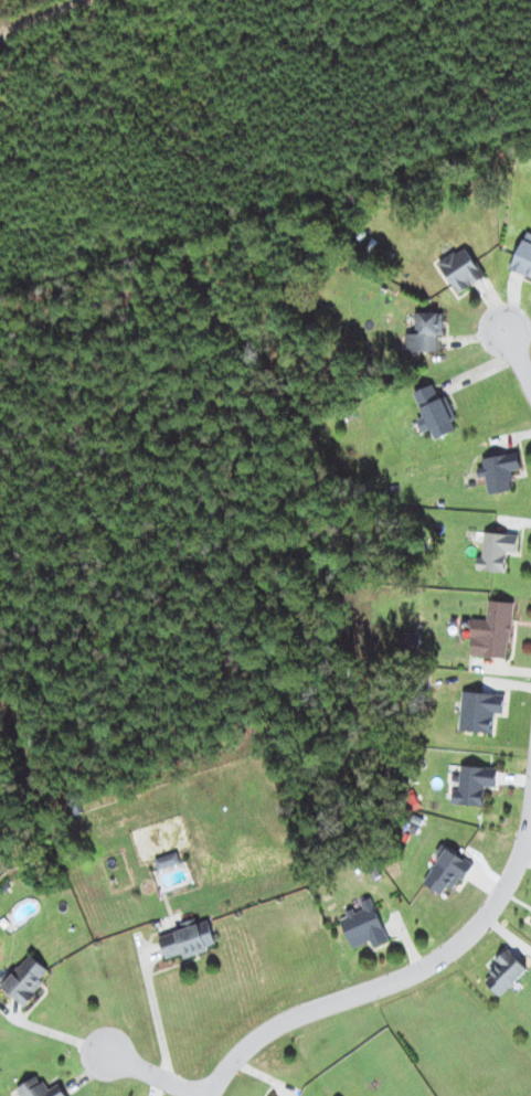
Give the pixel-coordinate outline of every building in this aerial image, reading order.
[(527,232),(510,268),(530,278),(530,233),(527,232)] [(439,261),(457,293),(485,278),(467,246),(439,261)] [(444,335),(443,312),(420,313),(420,333),(406,333),(406,352),(438,351),(438,335),(444,335)] [(414,393),(424,416),(417,419),(423,432),(430,429),(435,440),(456,430),(452,421),(457,419),(446,396),(440,398),(433,384),(414,393)] [(489,494),(514,490),(510,471),(522,469),(519,452),(483,458),(484,467),(478,468),(479,478),(486,477),(489,494)] [(508,551),(517,552),(518,534),(484,532),(483,557),(478,557),(477,570),(507,572),(508,551)] [(514,602),(489,600),(487,620),(473,619),(470,655),(508,659),(514,602)] [(419,651),(421,634),(406,632),(403,649),(419,651)] [(505,694),(462,692),(460,732),(494,733),(495,713),(504,714),(505,694)] [(452,804),(484,806),(485,786),(496,787),(497,767),(461,765),(460,790),(453,790),(452,804)] [(443,893),(446,886),(458,891),(472,860),(442,847),(426,886),(443,893)] [(180,863),(176,852),(155,858),(158,869),(180,863)] [(388,940),(371,897),(359,902),(361,907),(339,916),(352,949),(370,941),(372,947),(388,940)] [(160,935),(166,958),(183,954),(184,958),(209,951),(208,946),(216,944),(210,922),(160,935)] [(482,978),(500,997),(528,969),(510,951),(482,978)] [(52,973),(31,954),(2,985),(23,1005),(52,973)] [(59,1084),(48,1090),(38,1074),(17,1088),(22,1095),(67,1095),(59,1084)]
